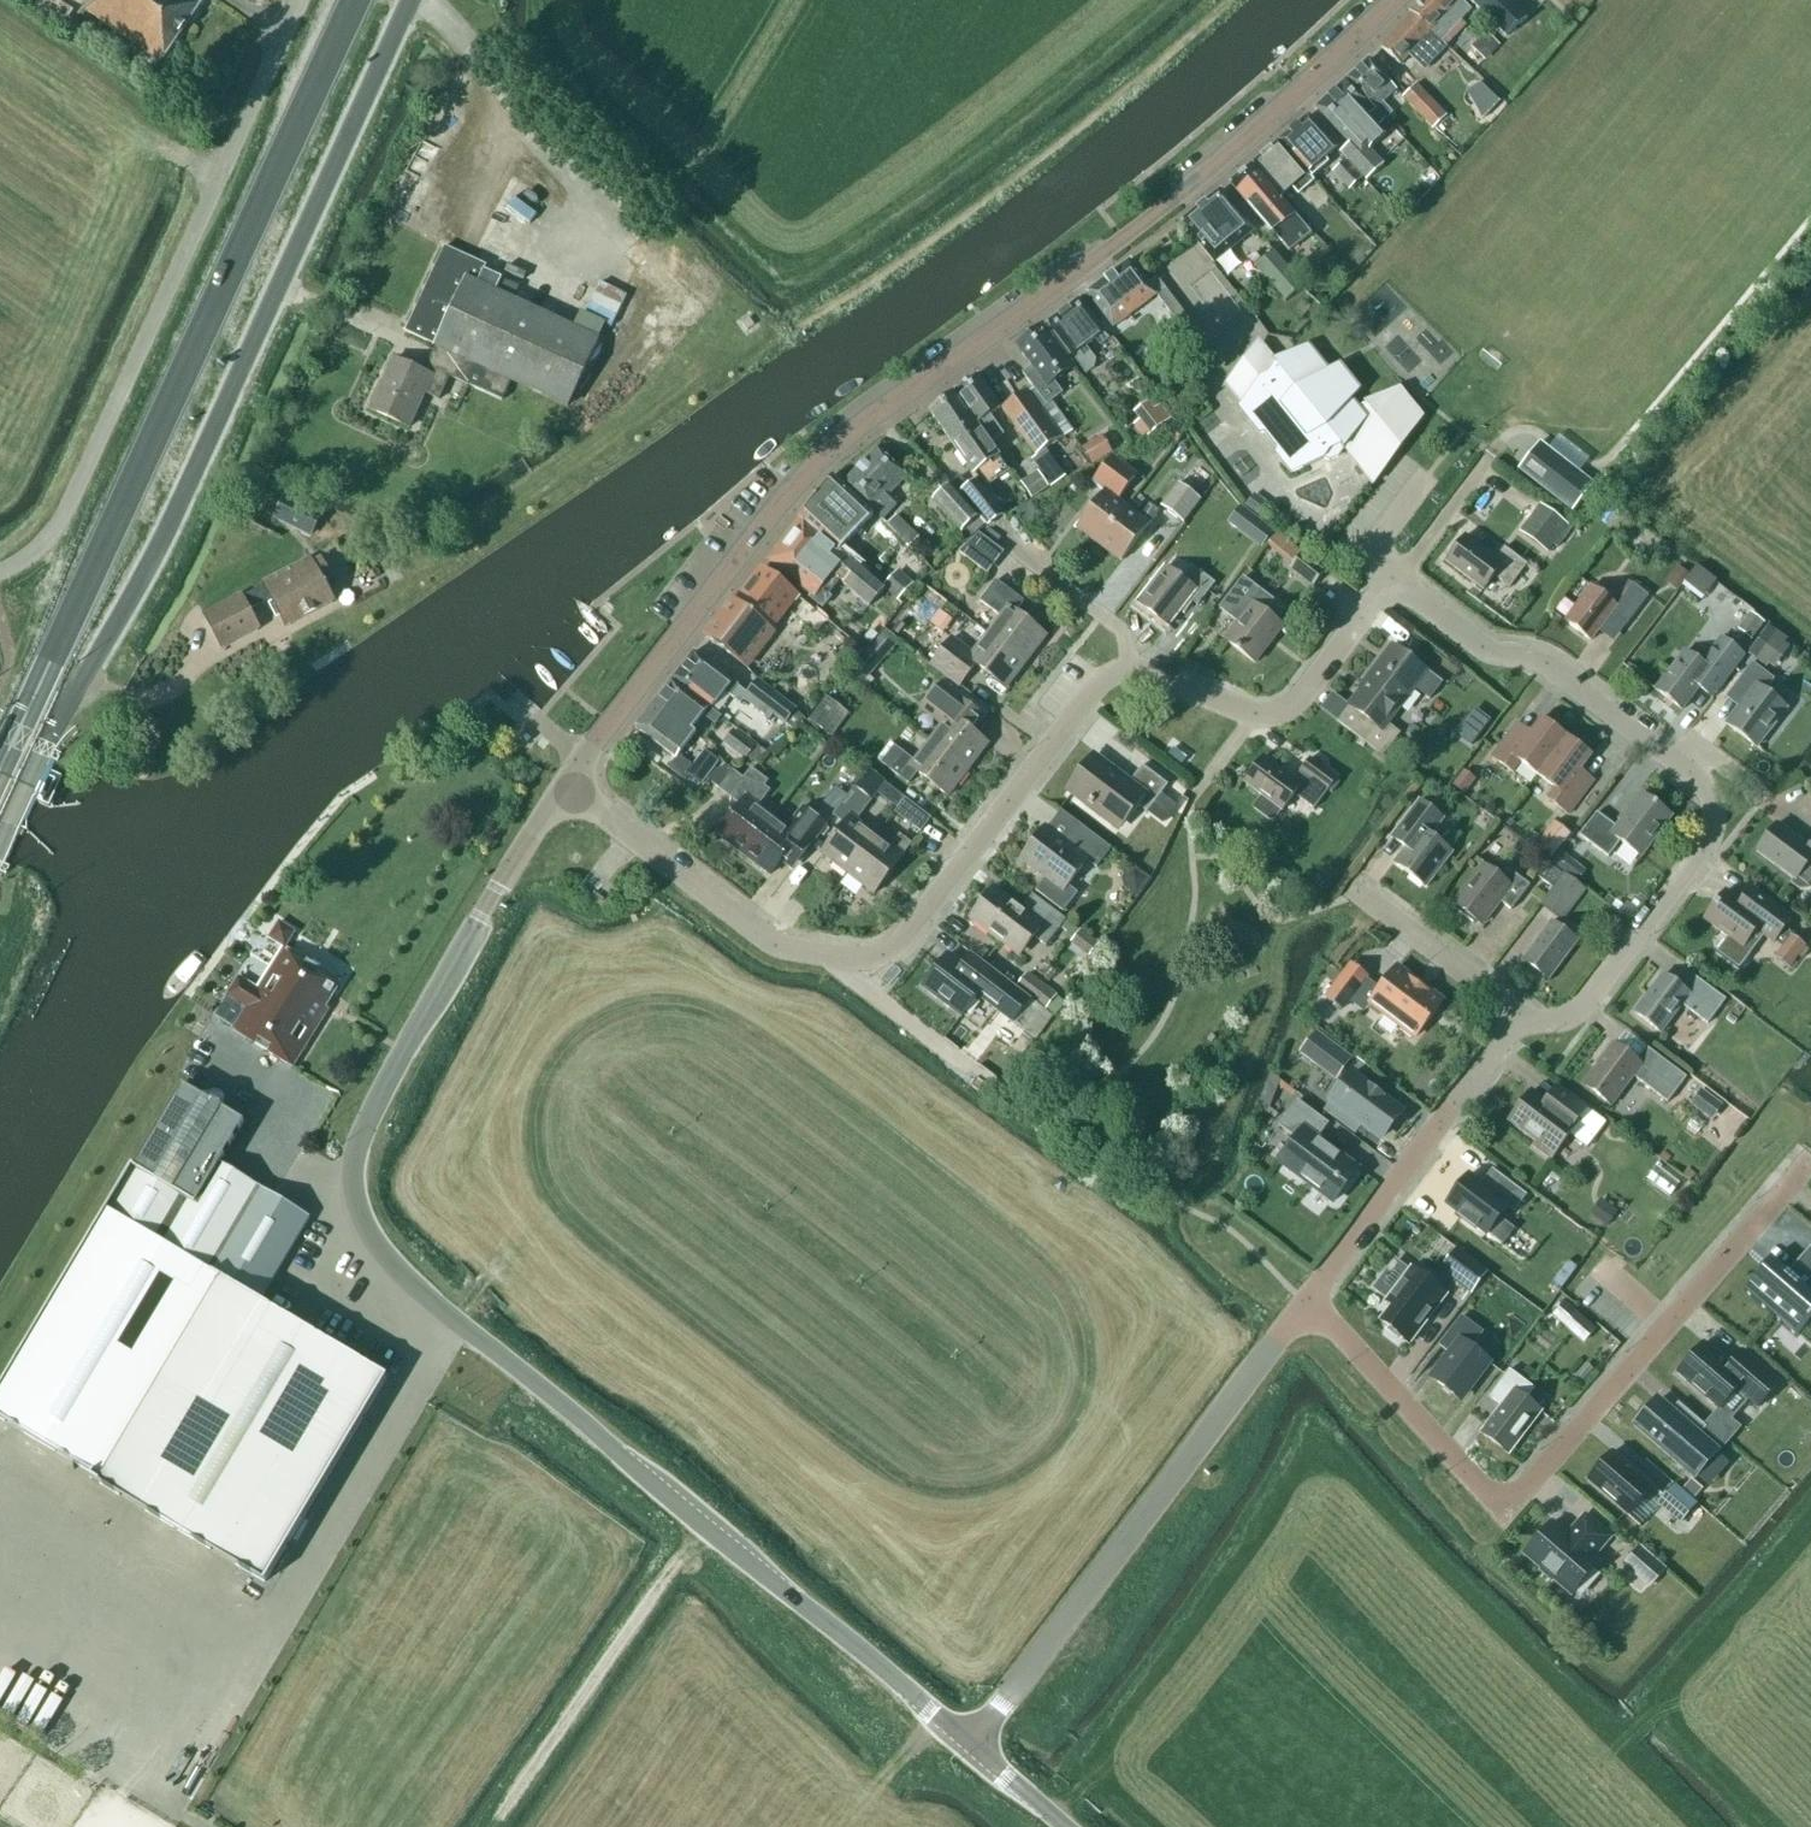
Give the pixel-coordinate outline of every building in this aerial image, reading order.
[(160,62),(162,59),(163,60),(202,3),(198,0),(101,0),(91,14),(160,62)] [(1461,0),(1422,0),(1410,11),(1412,14),(1437,37),(1442,41),(1472,10),(1461,0)] [(1510,0),(1469,0),(1507,37),(1527,17),(1510,0)] [(1410,54),(1419,62),(1429,51),(1427,49),(1437,37),(1412,14),(1381,48),(1400,66),(1410,54)] [(1499,47),(1486,34),(1475,45),(1488,57),(1499,47)] [(1386,120),(1393,113),(1383,102),(1397,90),(1369,60),(1348,80),(1370,103),(1386,120)] [(1367,117),(1361,111),(1370,103),(1348,80),(1317,109),(1349,144),(1341,152),(1360,172),(1369,164),(1362,157),(1386,135),(1378,127),(1384,121),(1374,111),(1367,117)] [(1447,117),(1417,86),(1403,98),(1433,130),(1447,117)] [(1325,160),(1338,149),(1309,116),(1281,140),(1313,177),(1328,163),(1325,160)] [(1292,187),(1298,194),(1313,182),(1310,179),(1313,177),(1281,140),(1253,164),(1281,197),(1292,187)] [(1349,190),(1362,178),(1345,160),(1332,171),(1349,190)] [(1230,184),(1273,234),(1273,233),(1289,252),(1310,234),(1294,215),(1252,165),(1230,184)] [(1221,191),(1182,223),(1214,262),(1249,234),(1247,223),(1221,191)] [(567,407),(598,341),(495,293),(502,278),(463,260),(464,256),(444,247),(405,332),(493,373),(485,391),(502,399),(510,381),(567,407)] [(1274,252),(1256,267),(1285,302),(1303,287),(1274,252)] [(1256,267),(1262,262),(1255,253),(1248,259),(1255,267),(1256,267)] [(1156,296),(1130,262),(1088,294),(1113,328),(1156,296)] [(1149,286),(1198,349),(1206,343),(1155,281),(1149,286)] [(604,325),(614,304),(607,301),(612,292),(592,282),(578,313),(604,325)] [(1096,339),(1100,345),(1108,340),(1079,301),(1047,324),(1080,369),(1086,370),(1091,366),(1092,360),(1083,349),(1096,339)] [(1044,450),(1061,440),(1072,432),(1042,390),(1074,366),(1044,326),(1017,347),(1032,367),(1023,374),(1035,390),(1028,393),(1028,392),(1002,408),(1034,456),(1032,457),(1052,488),(1063,481),(1044,450)] [(1262,348),(1251,353),(1227,386),(1243,406),(1240,410),(1260,435),(1266,434),(1278,450),(1276,455),(1291,475),(1325,460),(1330,462),(1339,458),(1344,450),(1373,486),(1422,417),(1400,389),(1358,408),(1351,399),(1359,390),(1340,366),(1325,374),(1319,367),(1321,362),(1309,346),(1273,363),(1262,348)] [(433,377),(425,374),(393,359),(370,410),(410,428),(425,394),(433,377)] [(977,424),(992,444),(1005,434),(991,414),(1001,406),(978,375),(955,391),(978,423),(977,424)] [(1163,393),(1176,417),(1195,406),(1188,392),(1178,398),(1173,388),(1163,393)] [(1000,456),(992,444),(977,424),(954,392),(929,410),(986,489),(1001,477),(1000,476),(1008,471),(998,457),(1000,456)] [(1155,409),(1149,401),(1133,412),(1139,421),(1134,425),(1144,438),(1171,419),(1161,404),(1155,409)] [(1178,444),(1186,433),(1173,423),(1165,434),(1178,444)] [(1082,449),(1093,466),(1112,454),(1102,437),(1082,449)] [(1593,485),(1540,444),(1521,468),(1574,509),(1593,485)] [(874,511),(875,511),(884,519),(897,505),(887,497),(907,475),(877,448),(844,484),(874,511)] [(1104,492),(1077,527),(1099,544),(1126,509),(1117,502),(1137,476),(1117,461),(1103,469),(1092,483),(1104,492)] [(1032,499),(1048,488),(1037,471),(1021,483),(1032,499)] [(832,477),(799,518),(801,520),(802,519),(839,550),(873,516),(832,477)] [(962,492),(987,526),(1004,516),(1003,513),(977,480),(962,492)] [(1201,500),(1178,484),(1161,507),(1184,523),(1201,500)] [(961,531),(977,517),(949,486),(933,500),(961,531)] [(1265,507),(1251,496),(1244,505),(1259,516),(1265,507)] [(1015,511),(1030,527),(1042,516),(1030,502),(1015,511)] [(1122,561),(1159,512),(1150,505),(1139,518),(1126,509),(1099,544),(1122,561)] [(312,534),(322,515),(302,506),(293,524),(312,534)] [(1544,508),(1524,535),(1547,552),(1568,525),(1544,508)] [(896,516),(888,525),(909,546),(918,537),(896,516)] [(839,550),(802,519),(801,520),(769,560),(811,595),(809,597),(821,607),(828,598),(817,589),(830,574),(845,587),(839,595),(858,611),(865,603),(869,606),(883,588),(839,550)] [(1262,522),(1253,535),(1265,544),(1275,532),(1262,522)] [(987,574),(1003,553),(979,535),(959,553),(987,574)] [(1446,561),(1484,590),(1495,577),(1510,588),(1527,565),(1504,548),(1496,559),(1465,536),(1446,561)] [(1324,572),(1302,555),(1292,568),(1314,585),(1324,572)] [(312,562),(323,582),(332,577),(322,557),(312,562)] [(287,627),(289,626),(333,602),(323,582),(312,562),(310,558),(264,583),(265,586),(244,598),(242,595),(204,615),(222,649),(260,629),(250,610),(271,599),(287,627)] [(1677,590),(1688,576),(1677,567),(1666,582),(1677,590)] [(736,604),(733,601),(706,636),(745,669),(773,635),(770,633),(798,600),(762,570),(736,604)] [(899,570),(884,585),(898,599),(913,583),(899,570)] [(1181,584),(1166,572),(1140,606),(1165,625),(1185,600),(1196,609),(1212,588),(1192,571),(1181,584)] [(1241,625),(1240,626),(1228,642),(1255,663),(1283,627),(1264,613),(1273,601),(1243,578),(1220,609),(1241,625)] [(1046,637),(1032,626),(1015,613),(1024,602),(996,581),(980,602),(1001,617),(987,635),(1026,663),(1046,637)] [(912,601),(941,628),(958,611),(929,583),(912,601)] [(1617,606),(1591,587),(1565,621),(1591,641),(1612,613),(1627,625),(1649,596),(1633,584),(1617,606)] [(1749,615),(1737,630),(1751,641),(1762,625),(1749,615)] [(1766,667),(1769,664),(1787,640),(1769,626),(1748,654),(1766,667)] [(864,655),(848,672),(861,684),(869,676),(898,643),(885,631),(864,655)] [(959,686),(967,677),(975,665),(1006,689),(1026,663),(987,635),(973,654),(952,638),(939,656),(931,666),(959,686)] [(1701,664),(1685,651),(1655,690),(1682,710),(1706,679),(1720,689),(1745,657),(1721,638),(1701,664)] [(1387,723),(1414,687),(1430,700),(1443,683),(1426,670),(1425,671),(1392,646),(1364,683),(1366,684),(1349,706),(1332,693),(1321,709),(1338,721),(1383,756),(1390,746),(1400,733),(1387,723)] [(673,679),(712,710),(725,693),(730,696),(738,686),(694,652),(673,679)] [(1734,688),(1747,698),(1727,724),(1756,747),(1787,708),(1765,692),(1775,680),(1753,663),(1734,688)] [(861,684),(860,685),(866,690),(875,681),(869,676),(861,684)] [(708,708),(672,680),(655,703),(691,731),(692,730),(703,716),(715,725),(721,717),(708,707),(708,708)] [(786,724),(794,731),(804,717),(796,711),(796,710),(758,680),(746,694),(785,725),(786,724)] [(973,734),(985,717),(942,685),(938,689),(925,706),(945,721),(930,741),(968,771),(988,745),(973,734)] [(831,737),(849,715),(826,697),(808,719),(831,737)] [(1475,702),(1453,728),(1473,744),(1495,718),(1475,702)] [(696,734),(692,730),(691,731),(655,703),(636,728),(677,759),(696,734)] [(1523,743),(1510,733),(1492,757),(1513,772),(1521,762),(1538,776),(1567,737),(1542,718),(1523,743)] [(734,729),(723,742),(745,759),(755,746),(734,729)] [(1555,789),(1548,799),(1569,814),(1586,791),(1573,781),(1592,756),(1567,737),(1538,776),(1555,789)] [(1390,746),(1383,756),(1395,764),(1396,763),(1397,761),(1406,749),(1395,740),(1390,746)] [(894,746),(881,763),(909,784),(917,773),(948,796),(968,771),(930,741),(914,761),(894,746)] [(701,784),(718,761),(704,750),(686,774),(701,784)] [(1294,780),(1263,757),(1244,783),(1263,796),(1254,808),(1270,820),(1274,819),(1281,810),(1283,811),(1295,795),(1314,810),(1337,779),(1310,759),(1294,780)] [(1138,806),(1147,813),(1168,785),(1142,765),(1129,784),(1097,760),(1070,795),(1118,832),(1138,806)] [(769,782),(752,768),(744,779),(728,766),(715,770),(707,781),(730,797),(741,806),(718,836),(744,856),(773,818),(753,802),(769,782)] [(855,788),(833,816),(845,825),(822,855),(847,875),(877,836),(857,821),(872,801),(866,796),(880,779),(868,770),(855,788)] [(1464,793),(1475,778),(1463,770),(1453,785),(1464,793)] [(1580,836),(1609,857),(1621,842),(1641,857),(1672,817),(1641,794),(1616,827),(1597,813),(1580,836)] [(931,819),(905,799),(895,813),(921,832),(931,819)] [(1431,837),(1444,820),(1420,801),(1399,828),(1413,839),(1394,863),(1426,887),(1452,853),(1431,837)] [(744,856),(770,876),(780,862),(792,871),(827,826),(802,806),(786,827),(773,818),(744,856)] [(1536,848),(1553,860),(1561,848),(1571,835),(1554,822),(1536,848)] [(1777,824),(1756,851),(1794,880),(1791,884),(1800,891),(1810,889),(1810,844),(1809,847),(1777,824)] [(1078,893),(1068,886),(1087,860),(1097,868),(1111,849),(1079,825),(1066,843),(1045,827),(1021,860),(1046,879),(1036,891),(1064,912),(1078,893)] [(873,894),(903,856),(911,845),(900,836),(890,847),(877,836),(847,875),(873,894)] [(1552,863),(1561,870),(1570,859),(1561,852),(1552,863)] [(1552,888),(1562,873),(1549,864),(1539,878),(1552,888)] [(1530,886),(1509,869),(1501,879),(1484,865),(1454,904),(1459,908),(1457,911),(1475,924),(1477,921),(1482,925),(1500,901),(1512,910),(1530,886)] [(620,871),(619,872),(618,874),(618,876),(618,878),(619,879),(621,880),(622,881),(624,881),(626,880),(627,879),(628,877),(628,876),(628,874),(628,872),(627,871),(625,870),(623,870),(621,870),(620,871)] [(1562,921),(1585,890),(1564,874),(1541,906),(1562,921)] [(1022,909),(997,890),(973,922),(1016,954),(1031,935),(1046,947),(1061,927),(1075,937),(1071,943),(1088,956),(1097,945),(1079,931),(1066,921),(1032,895),(1022,909)] [(1704,920),(1743,948),(1756,930),(1774,943),(1793,918),(1759,893),(1748,907),(1726,891),(1704,920)] [(1627,902),(1619,912),(1630,920),(1637,910),(1627,902)] [(268,938),(285,949),(296,932),(278,921),(268,938)] [(1578,941),(1551,922),(1522,960),(1549,980),(1578,941)] [(1789,967),(1804,946),(1790,935),(1774,957),(1789,967)] [(247,1009),(233,1032),(273,1057),(275,1055),(294,1066),(329,1009),(326,1007),(340,984),(284,949),(259,990),(238,977),(226,996),(247,1009)] [(923,987),(962,1017),(982,991),(1003,1007),(1017,989),(984,963),(975,975),(948,955),(923,987)] [(1342,1011),(1368,977),(1351,963),(1324,997),(1342,1011)] [(1401,1027),(1400,1030),(1411,1037),(1413,1037),(1415,1038),(1443,1001),(1398,967),(1370,1004),(1401,1027)] [(1048,1010),(1058,998),(1027,973),(1017,986),(1048,1010)] [(1683,989),(1663,974),(1634,1013),(1661,1033),(1682,1005),(1708,1024),(1726,1000),(1693,975),(1683,989)] [(1320,1055),(1339,1070),(1350,1056),(1315,1030),(1299,1051),(1314,1063),(1320,1055)] [(1015,1046),(1022,1052),(1029,1043),(1022,1037),(1015,1046)] [(1604,1058),(1584,1085),(1612,1106),(1633,1077),(1668,1103),(1687,1078),(1647,1047),(1637,1061),(1612,1043),(1602,1056),(1604,1058)] [(1260,1100),(1270,1108),(1281,1081),(1270,1073),(1260,1100)] [(1351,1074),(1331,1101),(1381,1139),(1401,1112),(1351,1074)] [(223,1105),(208,1096),(203,1098),(182,1085),(134,1166),(131,1165),(0,1386),(0,1419),(92,1474),(90,1478),(265,1583),(387,1377),(260,1302),(310,1217),(219,1163),(244,1122),(223,1110),(223,1105)] [(1691,1105),(1711,1120),(1723,1105),(1704,1091),(1702,1090),(1691,1105)] [(1537,1142),(1533,1147),(1551,1160),(1570,1134),(1587,1147),(1606,1123),(1569,1095),(1557,1111),(1532,1091),(1509,1121),(1537,1142)] [(1296,1139),(1279,1162),(1333,1202),(1358,1170),(1318,1140),(1329,1124),(1297,1101),(1278,1126),(1296,1139)] [(1527,1196),(1492,1170),(1481,1185),(1468,1176),(1447,1203),(1462,1215),(1460,1218),(1475,1229),(1477,1226),(1488,1234),(1508,1208),(1514,1213),(1527,1196)] [(1607,1226),(1618,1211),(1601,1199),(1590,1214),(1607,1226)] [(1744,1290),(1797,1337),(1799,1335),(1797,1333),(1809,1320),(1810,1321),(1810,1319),(1810,1247),(1810,1246),(1788,1272),(1773,1260),(1747,1290),(1746,1289),(1744,1290)] [(1487,1273),(1456,1250),(1441,1269),(1472,1293),(1487,1273)] [(1403,1339),(1410,1344),(1447,1295),(1414,1270),(1389,1304),(1395,1309),(1383,1324),(1390,1330),(1389,1332),(1401,1341),(1403,1339)] [(1575,1313),(1563,1325),(1584,1344),(1596,1332),(1575,1313)] [(1451,1355),(1432,1379),(1459,1400),(1488,1361),(1471,1348),(1483,1333),(1462,1317),(1439,1346),(1451,1355)] [(1704,1343),(1677,1374),(1719,1410),(1736,1390),(1757,1409),(1780,1383),(1743,1351),(1730,1366),(1704,1343)] [(1576,1376),(1583,1382),(1593,1369),(1586,1364),(1576,1376)] [(1503,1407),(1482,1435),(1508,1454),(1540,1411),(1526,1401),(1535,1389),(1509,1370),(1489,1397),(1503,1407)] [(1675,1416),(1656,1400),(1635,1424),(1693,1473),(1713,1449),(1698,1435),(1706,1426),(1683,1407),(1675,1416)] [(1613,1452),(1588,1481),(1628,1516),(1653,1487),(1613,1452)] [(1657,1504),(1680,1524),(1697,1505),(1674,1485),(1657,1504)] [(1599,1564),(1592,1558),(1609,1538),(1585,1516),(1572,1531),(1573,1532),(1568,1537),(1551,1523),(1525,1554),(1542,1568),(1540,1571),(1552,1581),(1554,1579),(1572,1595),(1599,1564)] [(1640,1547),(1625,1563),(1651,1586),(1665,1569),(1640,1547)]
